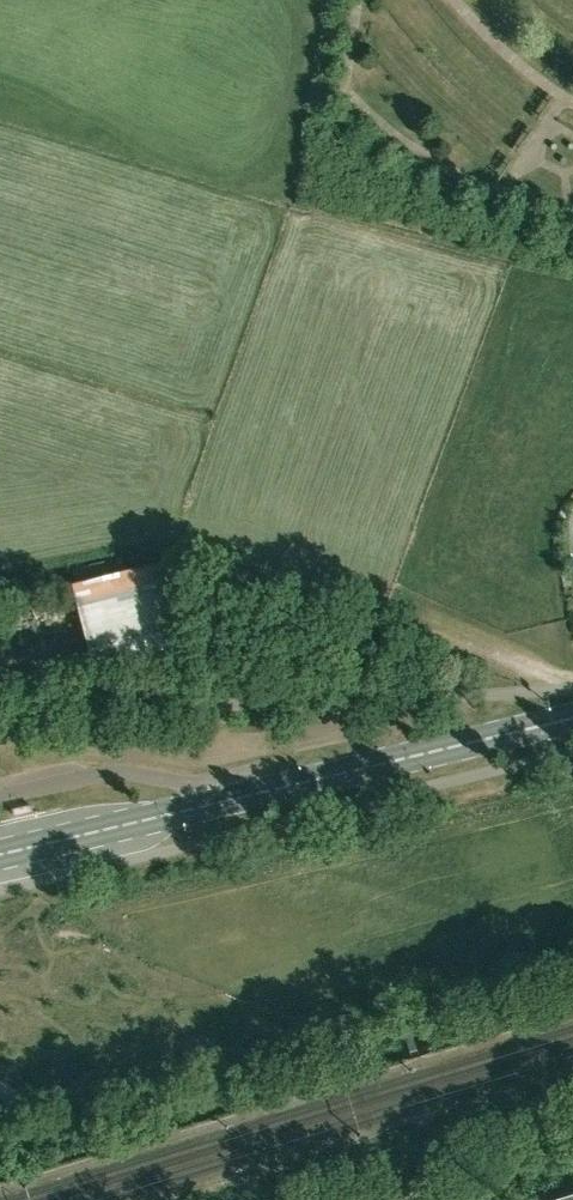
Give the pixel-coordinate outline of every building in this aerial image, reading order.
[(175,558),(74,581),(96,678),(196,655),(175,558)]
